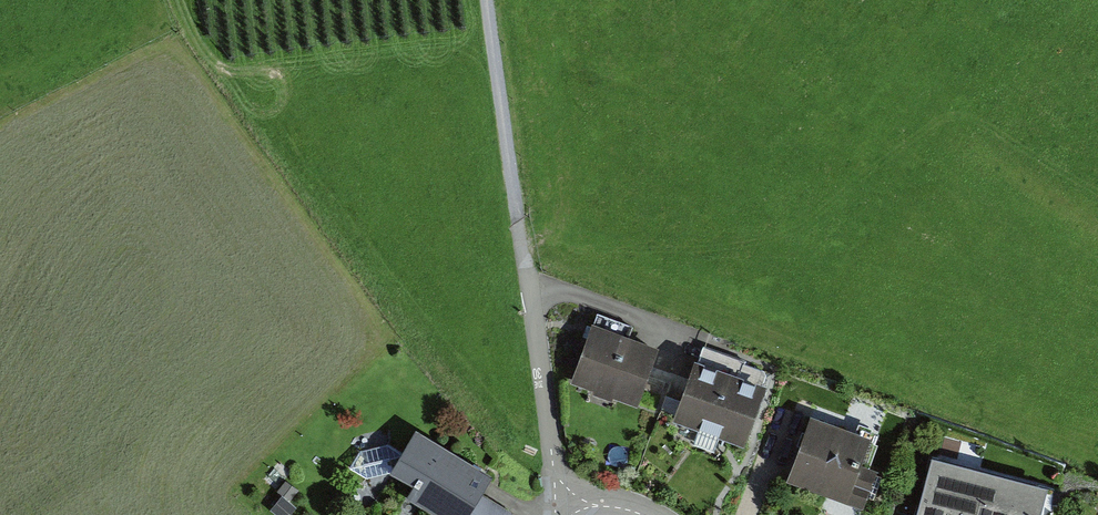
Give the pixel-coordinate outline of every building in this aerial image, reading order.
[(571,391),(639,416),(661,355),(594,330),(571,391)] [(768,391),(698,364),(672,431),(742,458),(768,391)] [(873,441),(811,416),(784,484),(862,514),(877,476),(862,469),(873,441)] [(415,433),(387,480),(412,495),(405,507),(420,514),(511,514),(483,500),(495,480),(415,433)] [(1042,494),(930,465),(917,514),(1036,514),(1042,494)]
